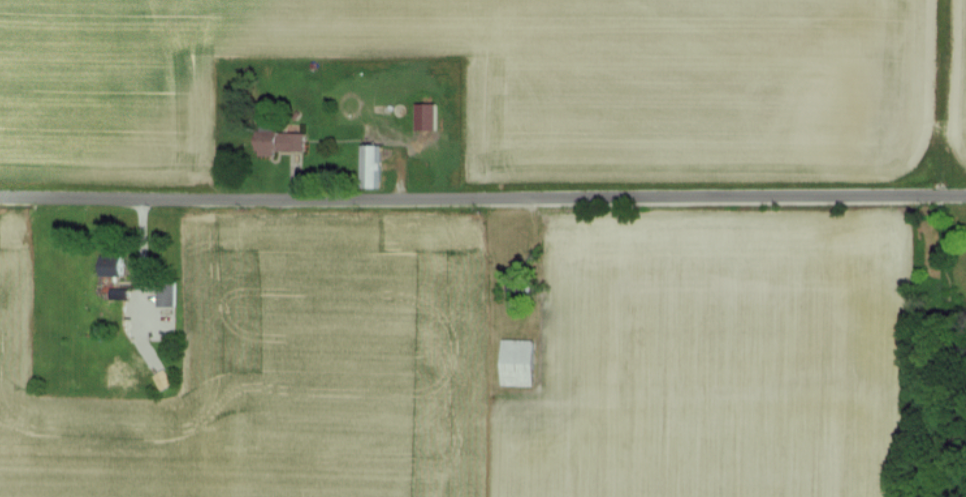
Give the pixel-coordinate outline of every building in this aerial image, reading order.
[(273,148),(302,149),(303,132),(253,130),(252,153),(273,154),(273,148)] [(380,144),(359,144),(358,186),(378,187),(380,144)]
